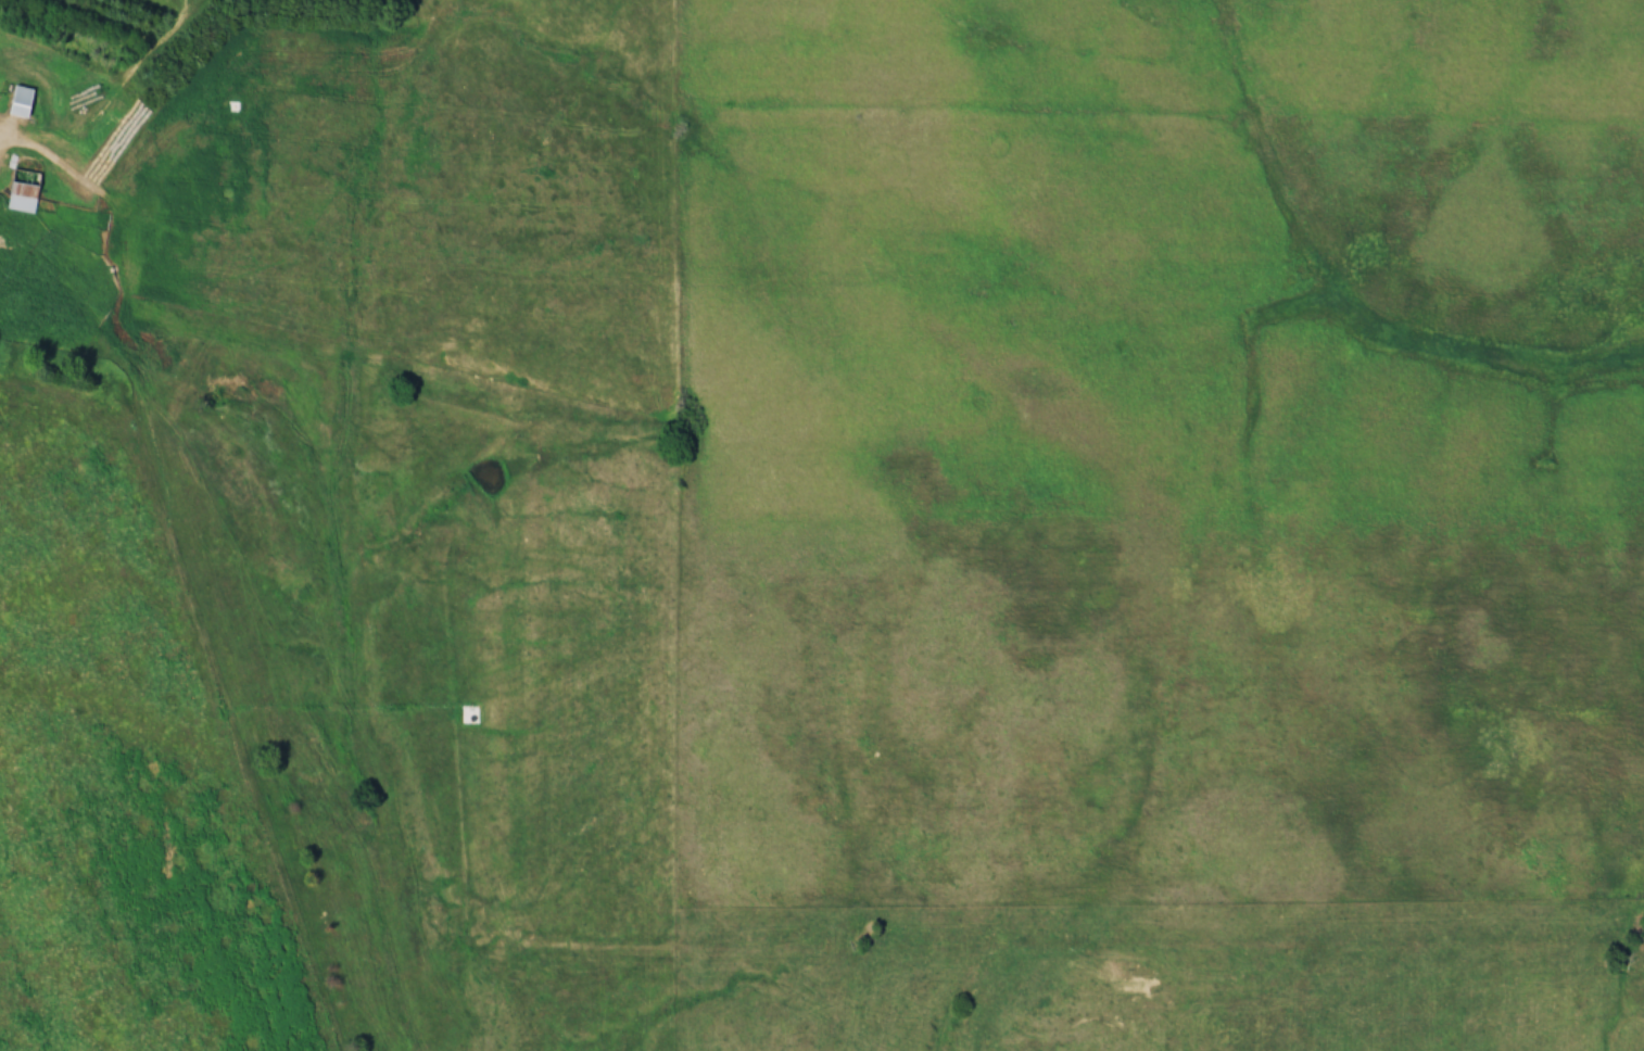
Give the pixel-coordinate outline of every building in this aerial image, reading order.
[(36,85),(15,84),(13,115),(34,116),(36,85)] [(41,211),(44,157),(17,155),(13,209),(41,211)]
